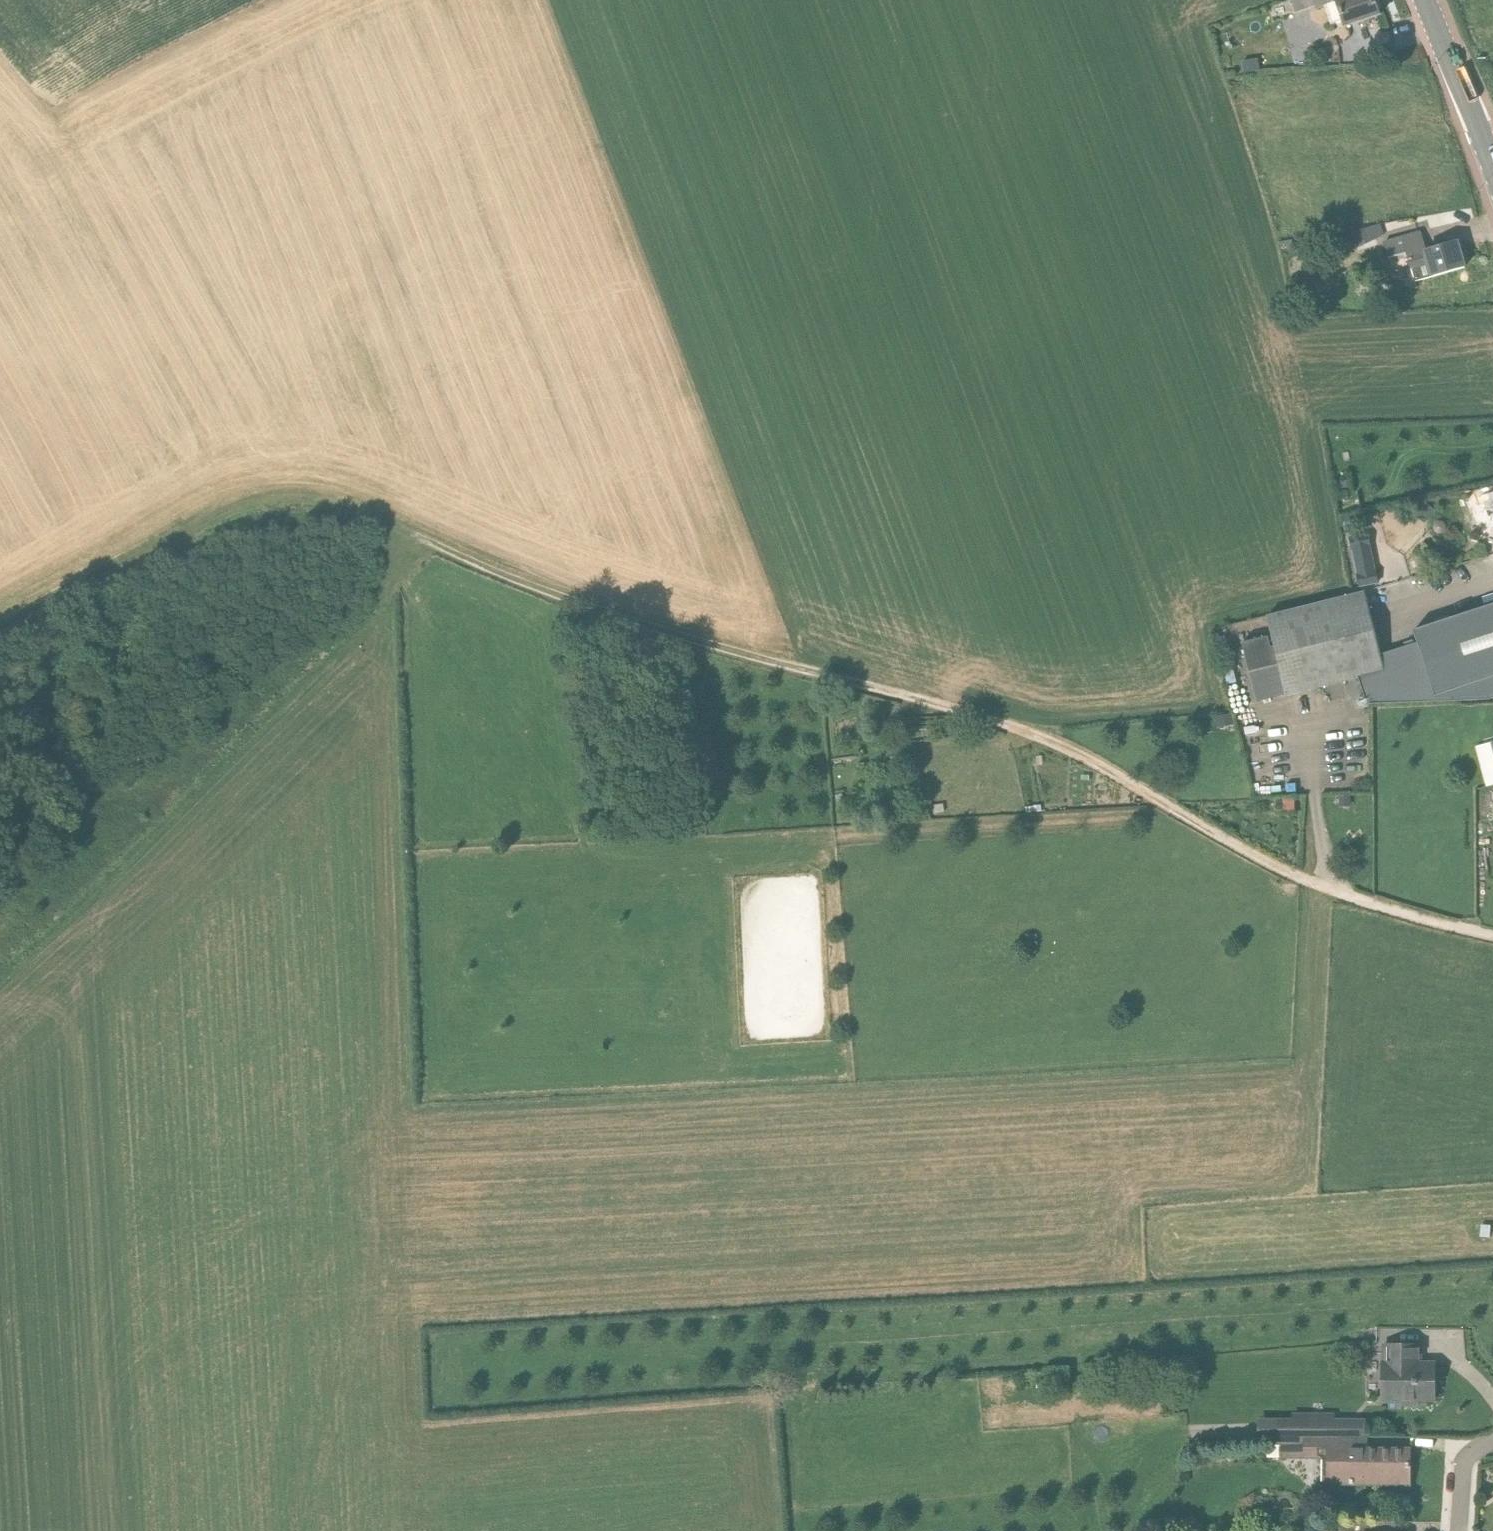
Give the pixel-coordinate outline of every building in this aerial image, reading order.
[(1317,8),(1326,5),(1331,21),(1341,18),(1344,27),(1380,15),(1375,0),(1314,0),(1317,8)] [(1380,224),(1355,230),(1358,242),(1359,245),(1381,237),(1382,232),(1380,224)] [(1427,251),(1422,233),(1383,244),(1387,260),(1407,255),(1411,269),(1424,265),(1427,278),(1464,268),(1456,243),(1427,251)] [(1345,480),(1334,482),(1336,493),(1347,492),(1345,480)] [(1462,492),(1462,493),(1470,517),(1479,514),(1489,545),(1492,544),(1492,485),(1462,492)] [(1423,500),(1416,508),(1428,519),(1435,511),(1423,500)] [(1349,537),(1351,549),(1359,586),(1378,582),(1370,545),(1368,533),(1349,537)] [(1381,654),(1365,591),(1266,617),(1274,647),(1271,648),(1268,637),(1243,642),(1249,672),(1279,666),(1286,695),(1359,678),(1368,704),(1490,699),(1492,697),(1492,604),(1414,630),(1418,642),(1381,654)] [(1383,1379),(1383,1399),(1401,1399),(1401,1404),(1418,1404),(1418,1399),(1435,1399),(1435,1371),(1435,1361),(1420,1361),(1420,1344),(1384,1344),(1384,1363),(1383,1363),(1383,1379)] [(1277,1419),(1277,1442),(1304,1442),(1304,1438),(1349,1437),(1349,1420),(1333,1420),(1333,1414),(1293,1414),(1293,1419),(1277,1419)] [(1304,1442),(1304,1458),(1318,1458),(1318,1448),(1326,1448),(1327,1484),(1356,1483),(1409,1484),(1410,1449),(1366,1449),(1366,1438),(1366,1437),(1365,1437),(1349,1437),(1304,1438),(1304,1442)] [(1339,1530),(1391,1530),(1391,1522),(1339,1522),(1339,1530)]
